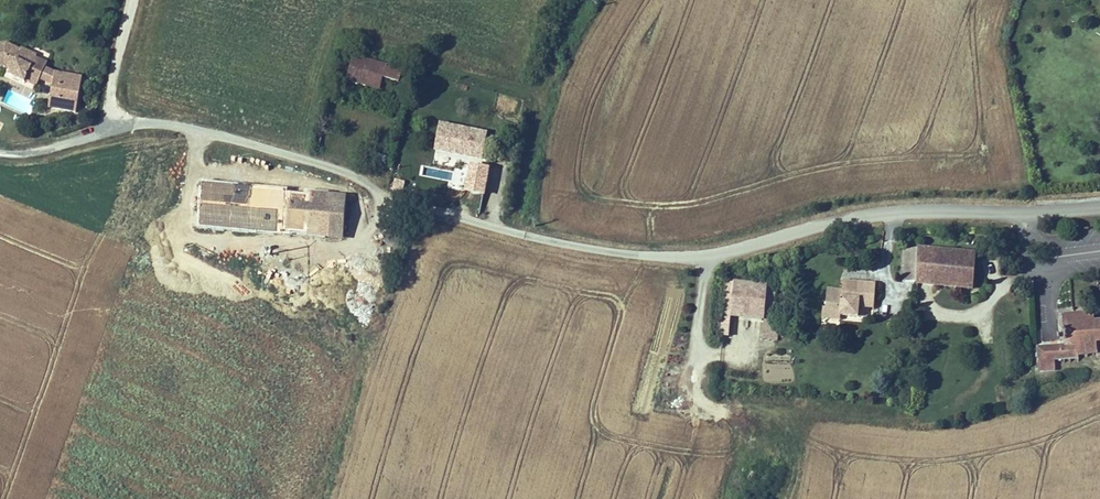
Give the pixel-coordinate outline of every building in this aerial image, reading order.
[(0,45),(0,67),(2,67),(4,67),(5,65),(12,69),(11,71),(8,75),(24,83),(24,82),(28,75),(39,80),(45,68),(47,64),(36,59),(37,57),(21,50),(21,51),(7,45),(0,45)] [(349,76),(367,81),(371,66),(354,61),(349,76)] [(371,66),(367,81),(383,85),(398,90),(402,75),(371,66)] [(82,78),(55,73),(45,68),(39,80),(52,86),(48,110),(75,115),(82,78)] [(39,80),(28,75),(24,82),(36,87),(39,80)] [(383,85),(367,81),(364,92),(380,97),(383,85)] [(444,128),(440,154),(480,161),(485,135),(444,128)] [(424,167),(423,175),(452,179),(454,171),(424,167)] [(395,179),(395,191),(403,192),(404,179),(395,179)] [(194,222),(215,224),(220,184),(199,182),(194,222)] [(215,224),(231,226),(235,186),(220,184),(215,224)] [(235,186),(231,226),(253,228),(255,211),(282,214),(280,231),(304,233),(308,194),(235,186)] [(308,194),(304,233),(337,237),(342,198),(308,194)] [(255,211),(253,228),(280,231),(282,214),(255,211)] [(915,247),(910,247),(909,284),(965,287),(971,251),(960,250),(953,249),(922,247),(915,247)] [(726,280),(723,315),(767,319),(770,283),(726,280)] [(834,283),(830,318),(848,320),(849,309),(865,311),(868,286),(834,283)] [(864,322),(865,311),(849,309),(848,320),(864,322)] [(1079,357),(1096,356),(1096,359),(1099,359),(1099,321),(1094,321),(1093,312),(1072,314),(1060,315),(1064,345),(1078,343),(1079,357)] [(1078,343),(1064,345),(1036,347),(1039,373),(1055,371),(1054,362),(1079,359),(1079,357),(1078,343)]
